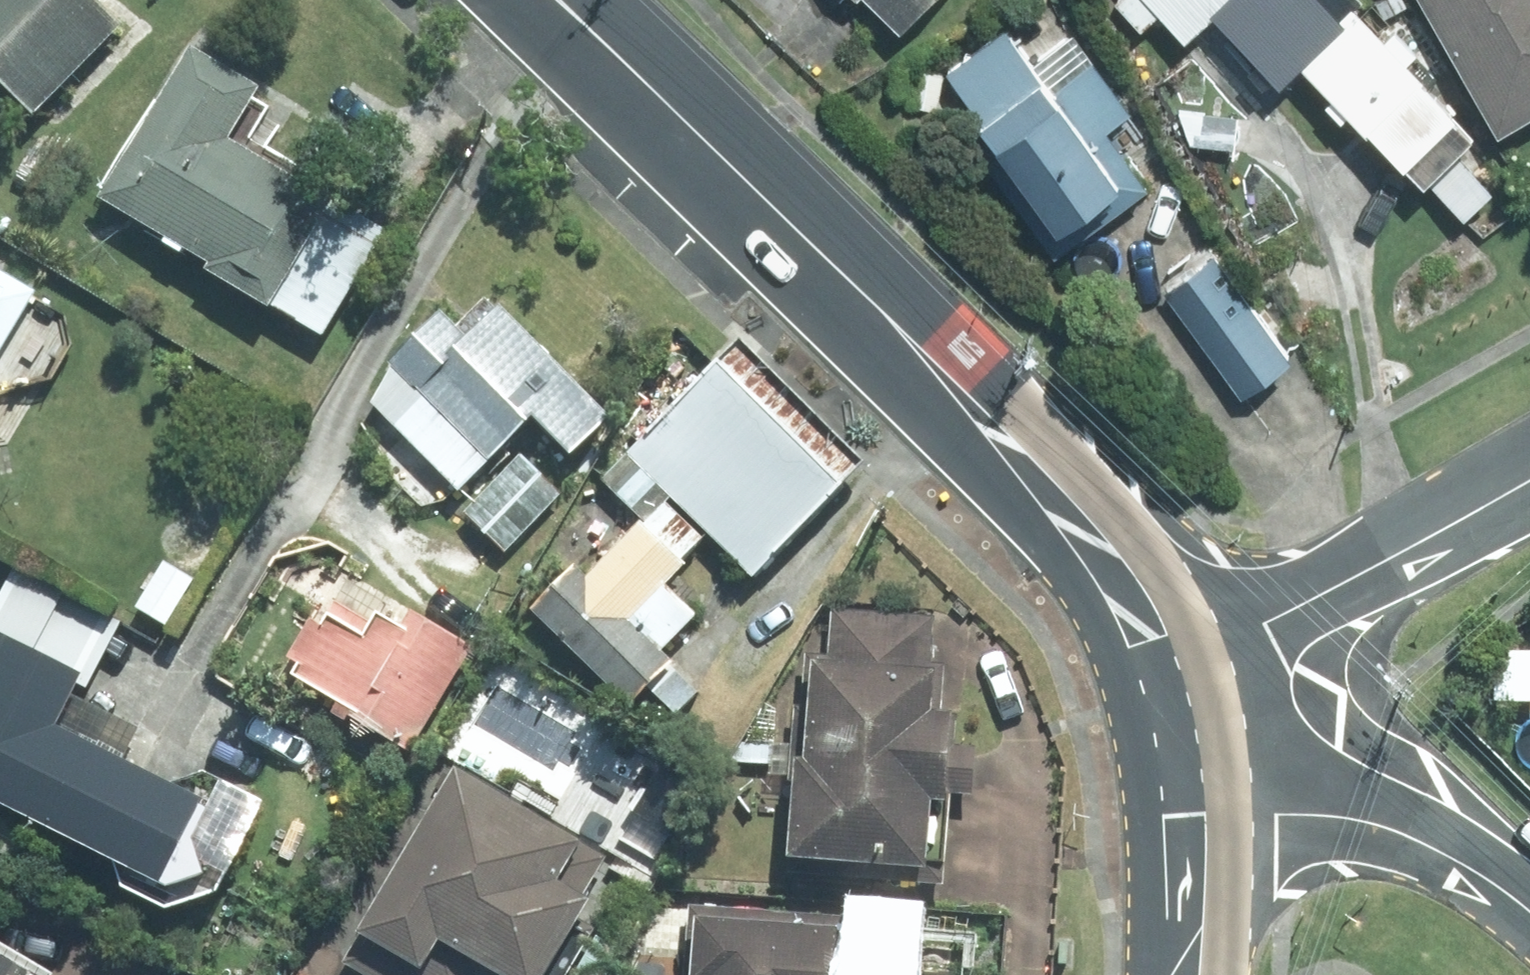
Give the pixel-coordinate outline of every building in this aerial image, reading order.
[(106,0),(0,0),(0,72),(47,118),(133,26),(106,0)] [(889,32),(920,0),(854,0),(889,32)] [(1177,41),(1204,16),(1201,15),(1217,0),(1142,0),(1177,41)] [(1334,20),(1316,0),(1217,0),(1201,15),(1204,16),(1267,88),(1296,64),(1293,61),(1337,24),(1334,20)] [(1491,135),(1529,113),(1529,0),(1413,0),(1491,135)] [(1293,61),(1296,64),(1388,170),(1445,120),(1397,64),(1410,52),(1391,30),(1377,41),(1347,7),(1334,20),(1337,24),(1293,61)] [(1140,195),(1097,137),(1127,114),(1091,64),(1046,98),(998,33),(939,76),(975,127),(958,139),(1050,262),(1140,195)] [(337,339),(399,235),(347,205),(350,202),(243,139),(272,89),(202,48),(112,199),(224,266),(220,273),(284,311),(286,309),(337,339)] [(1232,150),(1233,117),(1188,115),(1186,147),(1232,150)] [(1283,364),(1212,254),(1163,288),(1234,395),(1283,364)] [(8,366),(49,294),(0,265),(0,361),(8,366)] [(620,421),(505,308),(473,340),(446,313),(394,365),(397,368),(374,405),(424,453),(410,468),(441,499),(455,485),(467,495),(543,418),(583,457),(620,421)] [(713,538),(760,584),(851,489),(722,362),(630,457),(713,538)] [(566,496),(525,456),(468,515),(510,554),(566,496)] [(713,538),(630,457),(602,484),(645,525),(590,582),(578,568),(535,612),(636,711),(679,666),(668,656),(702,621),(669,589),(690,567),(687,564),(713,538)] [(125,610),(166,633),(181,603),(140,581),(125,610)] [(344,608),(332,629),(318,620),(296,658),(310,667),(304,679),(350,706),(346,712),(422,756),(484,650),(422,613),(412,629),(390,615),(381,630),(344,608)] [(800,876),(955,889),(962,811),(969,812),(976,722),(953,720),(957,669),(942,667),(945,619),(841,612),(837,657),(812,656),(798,827),(804,827),(800,876)] [(175,890),(218,804),(67,728),(92,678),(1,632),(0,634),(0,801),(175,890)] [(346,967),(360,974),(576,974),(612,912),(587,897),(610,858),(461,770),(346,967)] [(924,927),(700,908),(695,974),(920,974),(924,927)] [(0,952),(0,974),(38,974),(0,952)]
